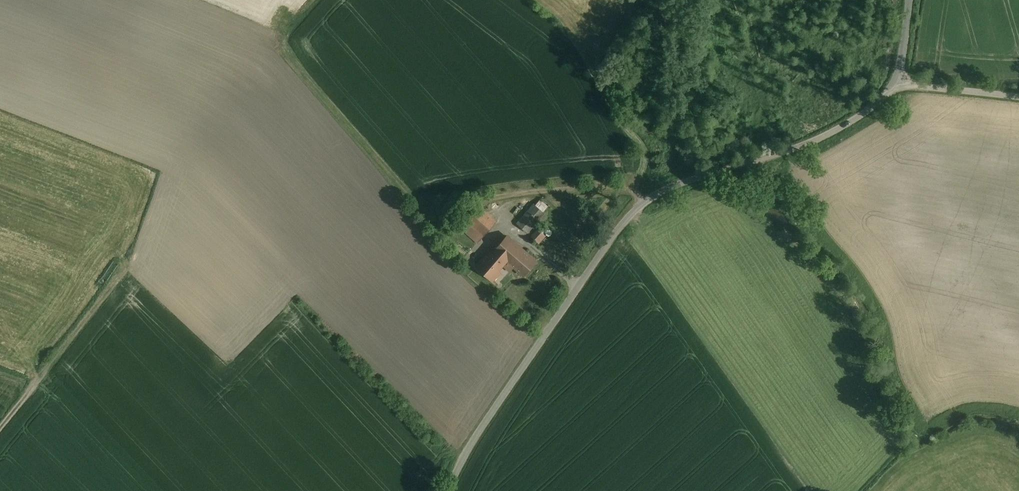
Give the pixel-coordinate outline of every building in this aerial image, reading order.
[(536,206),(543,212),(544,212),(548,207),(541,200),(536,205),(536,206)] [(534,204),(517,223),(528,233),(545,214),(543,212),(536,206),(534,204)] [(484,206),(462,226),(479,244),(496,227),(501,223),(484,206)] [(546,236),(538,228),(531,236),(540,243),(546,236)] [(535,260),(507,235),(492,253),(491,254),(509,269),(513,265),(513,266),(523,274),(535,260)] [(490,252),(484,259),(483,258),(476,265),(484,272),(492,279),(499,272),(498,268),(502,264),(510,270),(513,266),(513,265),(509,269),(491,254),(492,253),(490,252)]
